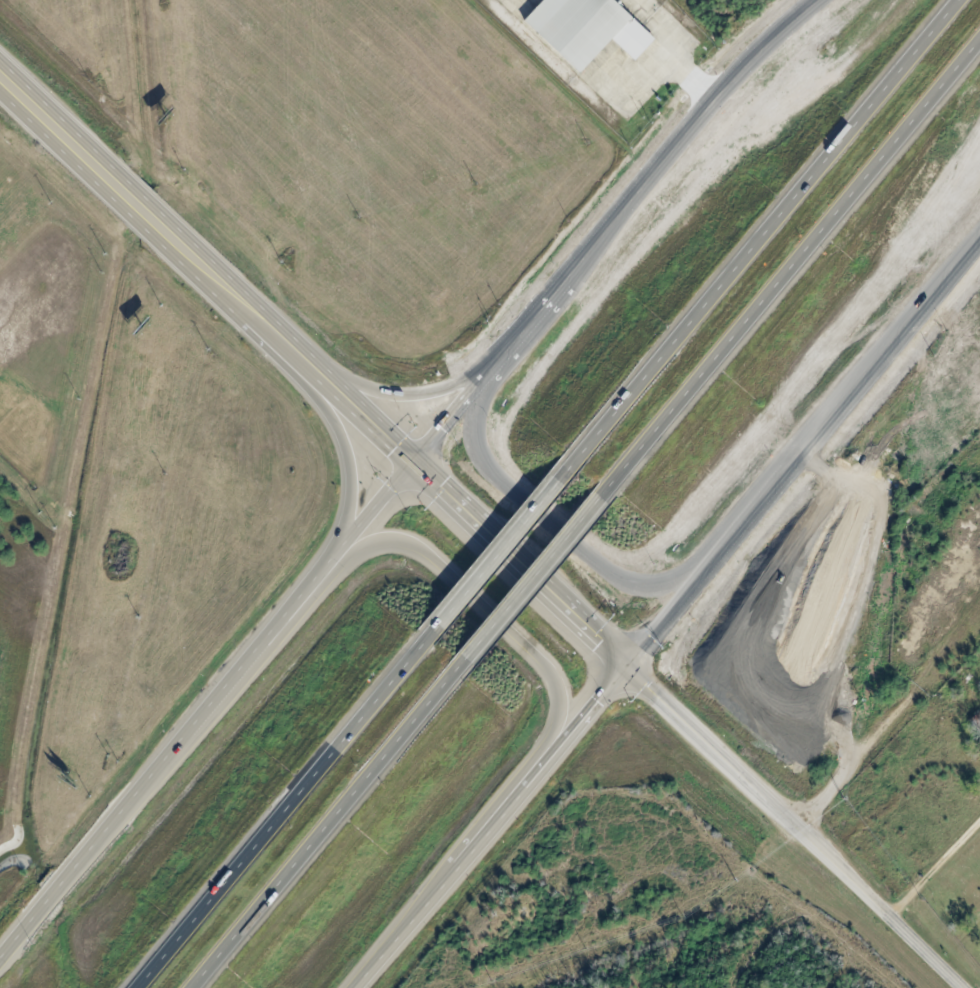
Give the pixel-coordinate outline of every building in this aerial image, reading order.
[(521,15),(534,0),(613,0),(651,34),(636,56),(613,34),(582,69),(521,15)]
